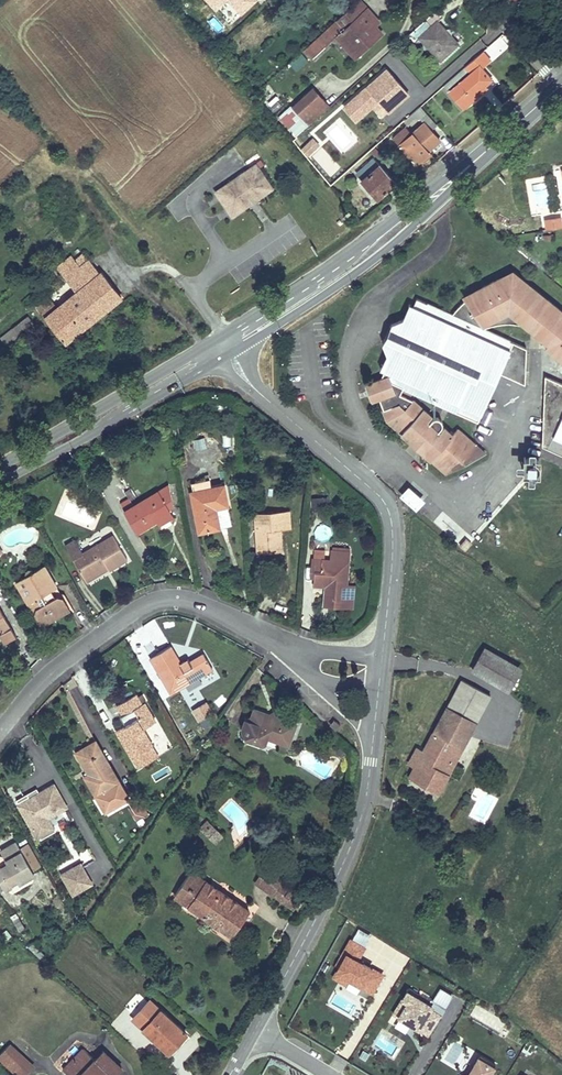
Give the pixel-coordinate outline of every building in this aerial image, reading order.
[(335,20),(342,28),(334,36),(354,58),(383,32),(364,10),(368,6),(363,0),(358,0),(335,20)] [(435,9),(409,34),(415,40),(419,36),(441,59),(457,43),(437,21),(441,16),(435,9)] [(489,59),(482,51),(465,65),(471,72),(450,90),(463,106),(483,90),(480,87),(491,78),(481,66),(489,59)] [(294,71),(308,61),(302,52),(288,61),(294,71)] [(230,54),(227,58),(237,69),(241,66),(230,54)] [(408,93),(386,69),(344,106),(355,120),(375,102),(373,100),(377,97),(388,110),(408,93)] [(315,88),(294,106),(309,124),(331,105),(315,88)] [(425,121),(398,145),(415,164),(423,157),(422,156),(441,139),(433,129),(438,125),(426,112),(421,117),(425,121)] [(355,172),(361,178),(378,164),(373,157),(355,172)] [(255,163),(215,191),(231,214),(242,207),(240,205),(259,193),(261,195),(272,188),(255,163)] [(361,178),(361,179),(377,197),(394,182),(378,164),(361,178)] [(261,195),(259,193),(240,205),(242,207),(261,195)] [(561,227),(561,223),(561,219),(545,221),(546,229),(561,227)] [(48,300),(38,308),(65,342),(98,316),(96,313),(120,296),(101,271),(90,279),(80,267),(88,260),(82,254),(74,259),(70,255),(57,265),(76,291),(54,308),(48,300)] [(88,260),(80,267),(90,279),(101,271),(91,259),(88,260)] [(525,383),(527,347),(483,328),(498,323),(510,322),(521,323),(533,326),(543,331),(553,338),(557,341),(550,350),(561,359),(561,310),(549,299),(546,303),(544,306),(540,306),(539,303),(536,301),(539,297),(540,295),(515,275),(499,279),(481,288),(469,296),(452,314),(417,298),(414,306),(409,317),(403,319),(392,323),(384,342),(387,353),(389,359),(384,370),(380,378),(369,383),(367,388),(370,397),(375,399),(379,398),(388,421),(391,419),(396,423),(394,426),(402,433),(404,431),(412,438),(419,430),(432,441),(424,449),(432,456),(431,459),(439,466),(453,462),(460,460),(466,457),(477,449),(479,447),(458,429),(453,434),(444,427),(440,432),(439,430),(443,425),(443,422),(441,418),(435,417),(429,422),(428,421),(432,416),(413,399),(400,394),(403,387),(478,421),(484,408),(474,383),(483,364),(500,372),(525,383)] [(546,303),(539,297),(536,301),(539,303),(540,306),(544,306),(546,303)] [(403,319),(409,317),(414,306),(410,304),(403,319)] [(28,316),(2,337),(6,343),(33,322),(28,316)] [(557,341),(553,338),(546,346),(550,350),(557,341)] [(384,370),(389,359),(387,353),(381,368),(384,370)] [(474,383),(484,408),(500,372),(483,364),(474,383)] [(545,376),(545,392),(552,395),(543,431),(542,445),(561,454),(561,383),(545,376)] [(552,395),(545,392),(543,431),(552,395)] [(432,441),(419,430),(412,438),(404,431),(402,433),(431,459),(432,456),(424,449),(432,441)] [(196,450),(206,447),(203,437),(193,439),(196,450)] [(485,453),(479,447),(477,449),(466,457),(460,460),(453,462),(439,466),(447,473),(485,453)] [(538,470),(540,465),(538,459),(535,457),(532,456),(526,458),(524,462),(523,465),(525,470),(529,473),(532,473),(536,472),(538,470)] [(193,492),(191,492),(199,532),(217,528),(213,508),(227,505),(223,485),(211,488),(208,475),(191,483),(193,492)] [(425,500),(408,485),(399,495),(416,510),(425,500)] [(173,506),(168,486),(133,506),(129,500),(120,505),(136,532),(157,520),(171,512),(169,508),(173,506)] [(130,487),(123,490),(129,500),(135,496),(130,487)] [(329,505),(328,497),(312,498),(312,506),(329,505)] [(213,508),(217,528),(231,525),(227,505),(213,508)] [(255,512),(258,552),(276,551),(275,530),(281,529),(290,529),(289,510),(255,512)] [(173,516),(171,512),(157,520),(159,524),(173,516)] [(127,559),(113,535),(83,553),(75,540),(65,546),(84,578),(103,567),(102,565),(105,563),(109,569),(127,559)] [(347,585),(350,552),(333,550),(332,560),(313,558),(312,570),(315,571),(314,585),(325,586),(336,587),(335,600),(345,601),(347,585)] [(103,567),(84,578),(87,582),(109,569),(105,563),(102,565),(103,567)] [(16,581),(40,623),(49,618),(50,614),(55,612),(59,613),(68,607),(63,597),(57,595),(55,596),(53,598),(49,590),(51,589),(56,586),(44,564),(33,571),(30,569),(28,570),(26,572),(27,574),(16,581)] [(347,585),(345,601),(335,600),(336,587),(325,586),(324,604),(352,607),(354,586),(347,585)] [(50,614),(49,618),(40,623),(42,626),(70,609),(68,607),(59,613),(55,612),(50,614)] [(0,608),(0,628),(3,632),(0,634),(5,642),(16,636),(0,608)] [(150,657),(171,692),(200,675),(210,670),(213,668),(204,653),(190,661),(188,659),(180,663),(170,645),(150,657)] [(484,648),(472,669),(508,690),(521,668),(484,648)] [(210,670),(200,675),(204,682),(214,677),(210,670)] [(461,679),(440,718),(469,734),(490,695),(461,679)] [(125,724),(116,730),(132,757),(153,745),(143,728),(156,721),(144,702),(142,703),(138,696),(136,693),(117,704),(123,714),(120,716),(125,724)] [(138,696),(142,703),(144,702),(146,701),(142,694),(138,696)] [(206,702),(194,710),(199,719),(212,712),(206,702)] [(267,713),(255,709),(252,715),(245,734),(251,737),(256,734),(259,739),(265,742),(267,737),(288,744),(296,724),(277,717),(267,713)] [(242,728),(245,734),(252,715),(245,719),(242,728)] [(209,716),(200,721),(203,727),(212,722),(209,716)] [(469,734),(440,718),(423,751),(417,748),(409,763),(415,766),(410,777),(439,792),(456,760),(452,758),(454,753),(458,755),(469,734)] [(340,725),(336,721),(331,726),(336,730),(340,725)] [(251,737),(245,734),(248,741),(259,745),(265,742),(259,739),(256,734),(251,737)] [(128,798),(95,740),(77,751),(88,770),(90,773),(86,775),(85,776),(106,811),(128,798)] [(153,745),(132,757),(139,768),(153,760),(159,756),(153,745)] [(162,761),(159,756),(153,760),(156,765),(162,761)] [(54,785),(19,805),(37,837),(53,828),(47,818),(66,807),(54,785)] [(132,808),(138,818),(148,813),(142,802),(132,808)] [(138,818),(132,808),(130,809),(136,820),(138,818)] [(201,828),(216,842),(222,835),(207,821),(201,828)] [(5,890),(34,873),(32,870),(19,847),(16,842),(1,851),(4,857),(0,856),(0,881),(5,890)] [(19,847),(32,870),(40,866),(27,843),(19,847)] [(81,860),(59,872),(72,896),(93,884),(81,860)] [(271,893),(279,883),(281,880),(266,869),(257,883),(271,893)] [(232,936),(250,911),(192,870),(175,894),(203,913),(202,915),(232,936)] [(281,880),(279,883),(286,887),(289,882),(283,878),(281,880)] [(271,893),(294,909),(302,898),(286,887),(279,883),(271,893)] [(16,913),(11,916),(19,930),(25,927),(16,913)] [(12,935),(6,929),(0,934),(0,935),(5,941),(12,935)] [(33,942),(28,947),(41,959),(46,956),(33,942)] [(383,981),(346,960),(332,985),(346,993),(350,986),(361,992),(359,995),(371,1002),(383,981)] [(143,993),(137,987),(133,992),(128,997),(134,1003),(143,993)] [(137,1014),(150,1000),(143,993),(134,1003),(128,997),(123,1002),(137,1014)] [(443,1019),(407,996),(402,1005),(407,1008),(397,1024),(428,1043),(443,1019)] [(137,1014),(133,1019),(168,1051),(178,1040),(179,1041),(186,1033),(150,1000),(137,1014)] [(9,1044),(0,1054),(0,1059),(17,1074),(26,1074),(33,1067),(9,1044)] [(69,1074),(116,1074),(122,1068),(106,1053),(98,1061),(94,1058),(84,1048),(64,1070),(69,1074)] [(98,1061),(106,1053),(102,1050),(94,1058),(98,1061)] [(480,1054),(467,1074),(489,1074),(496,1064),(480,1054)]
